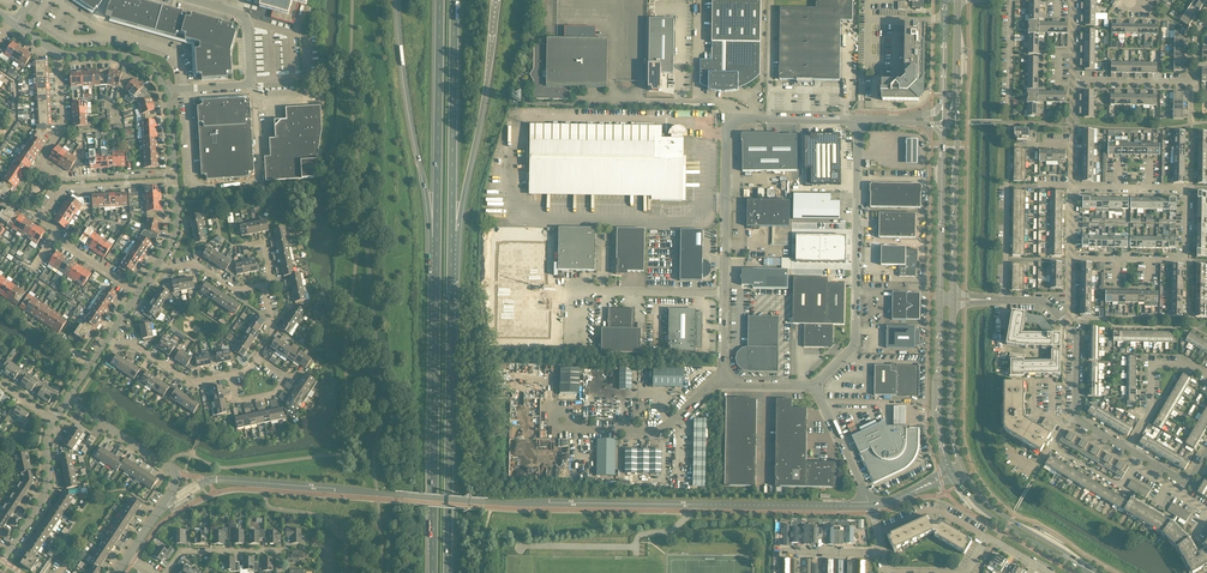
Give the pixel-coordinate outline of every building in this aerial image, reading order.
[(103,0),(76,0),(94,12),(96,9),(97,9),(98,8),(103,0)] [(108,5),(105,18),(175,37),(176,34),(178,34),(178,33),(184,35),(184,36),(185,37),(184,40),(194,43),(195,51),(196,76),(200,75),(200,77),(201,77),(202,80),(227,79),(226,75),(228,75),(228,74),(231,74),(230,53),(236,32),(232,31),(233,30),(231,30),(232,26),(192,15),(191,18),(189,18),(189,19),(183,17),(183,16),(182,15),(183,12),(140,0),(111,0),(108,5)] [(261,3),(259,7),(273,11),(271,18),(293,24),(299,3),(300,4),(305,5),(306,5),(307,0),(261,0),(261,3)] [(760,75),(761,1),(725,0),(713,0),(712,60),(700,60),(700,84),(702,85),(704,86),(706,87),(709,88),(709,90),(713,91),(717,92),(722,93),(726,93),(730,92),(735,92),(739,91),(739,88),(742,87),(743,87),(745,86),(746,85),(747,85),(748,84),(749,83),(753,81),(754,80),(756,78),(757,77),(759,75),(760,75)] [(797,83),(800,83),(810,83),(813,83),(813,81),(840,81),(841,21),(853,21),(853,0),(826,0),(816,3),(816,9),(781,8),(779,80),(797,80),(797,83)] [(909,1),(912,1),(912,4),(912,8),(915,8),(917,8),(917,10),(920,10),(920,8),(923,8),(923,0),(909,0),(909,1)] [(1196,0),(1195,0),(1191,5),(1203,13),(1205,11),(1201,8),(1203,5),(1196,0)] [(1191,5),(1188,10),(1196,16),(1198,13),(1202,15),(1203,13),(1191,5)] [(1188,10),(1184,15),(1196,24),(1197,21),(1194,19),(1196,16),(1188,10)] [(1191,23),(1194,26),(1196,24),(1184,15),(1180,21),(1189,27),(1191,23)] [(649,88),(652,88),(652,92),(661,92),(661,74),(674,74),(674,19),(650,19),(649,89),(649,88)] [(898,83),(883,83),(883,84),(883,90),(881,90),(881,91),(882,91),(882,93),(881,93),(881,94),(883,94),(883,101),(919,102),(915,97),(918,93),(919,94),(920,94),(921,93),(921,92),(921,91),(920,91),(919,91),(916,89),(916,88),(921,83),(922,82),(923,81),(923,80),(923,78),(924,44),(925,26),(917,26),(917,24),(917,25),(914,25),(914,24),(914,26),(906,26),(907,26),(907,31),(906,44),(906,43),(905,77),(905,79),(907,80),(902,84),(901,83),(898,83)] [(570,87),(606,88),(606,81),(606,40),(595,40),(595,27),(592,27),(564,27),(564,39),(546,39),(546,45),(533,45),(533,100),(570,100),(570,87)] [(0,50),(0,52),(2,53),(9,58),(18,45),(13,42),(9,48),(3,45),(0,50)] [(23,49),(18,45),(9,58),(14,61),(23,49)] [(19,65),(27,52),(23,49),(14,61),(19,65)] [(32,55),(27,52),(19,65),(24,68),(32,55)] [(103,76),(99,77),(100,85),(100,88),(106,88),(107,85),(110,70),(105,69),(105,70),(103,70),(102,70),(103,76)] [(103,76),(102,70),(93,70),(94,85),(100,85),(99,77),(103,76)] [(116,71),(110,70),(107,85),(112,86),(116,71)] [(121,72),(116,71),(112,86),(118,87),(121,72)] [(118,87),(124,90),(134,79),(131,75),(130,77),(126,75),(126,73),(121,72),(118,87)] [(139,83),(134,79),(124,90),(129,94),(139,83)] [(135,101),(133,98),(143,87),(139,83),(129,94),(125,99),(131,104),(135,101)] [(147,90),(143,87),(133,98),(135,101),(147,93),(146,91),(147,90)] [(135,101),(137,103),(151,99),(150,94),(148,95),(147,93),(135,101)] [(153,104),(151,99),(137,103),(139,109),(153,104)] [(253,172),(253,169),(249,104),(246,104),(246,103),(244,103),(244,99),(202,102),(202,105),(201,105),(201,107),(197,107),(201,175),(205,175),(205,176),(206,176),(206,180),(248,177),(248,174),(250,174),(250,172),(253,172)] [(139,109),(135,110),(137,116),(141,114),(141,115),(155,110),(153,104),(139,109)] [(275,139),(272,139),(269,140),(270,158),(264,158),(265,182),(313,179),(321,131),(320,107),(285,109),(286,121),(280,121),(274,127),(275,139)] [(157,115),(155,110),(141,115),(141,122),(149,121),(149,117),(155,117),(155,115),(157,115)] [(141,122),(136,122),(136,128),(142,127),(142,128),(157,127),(157,121),(156,121),(156,117),(155,117),(149,117),(149,121),(141,122)] [(37,129),(46,131),(46,125),(52,125),(51,119),(36,120),(37,129)] [(88,130),(88,120),(72,121),(73,127),(78,127),(78,130),(88,130)] [(682,201),(683,144),(683,136),(687,136),(687,135),(687,134),(686,133),(686,132),(685,131),(685,130),(684,129),(683,128),(682,128),(682,127),(681,127),(680,127),(679,127),(678,126),(677,126),(676,127),(675,127),(674,127),(673,127),(673,128),(672,128),(671,129),(670,130),(669,131),(669,132),(668,133),(668,134),(668,135),(668,136),(667,136),(664,136),(664,134),(661,134),(661,126),(530,124),(529,192),(651,194),(651,201),(682,201)] [(31,136),(44,145),(47,140),(43,137),(46,131),(37,129),(31,136)] [(1029,130),(1015,130),(1014,137),(1017,138),(1017,141),(1027,141),(1031,141),(1031,138),(1029,138),(1029,130)] [(797,135),(785,135),(779,135),(779,134),(764,134),(743,133),(741,135),(741,141),(743,141),(743,172),(744,172),(797,171),(797,135)] [(840,134),(805,135),(805,171),(805,186),(812,186),(812,185),(841,184),(840,134)] [(41,149),(44,145),(31,136),(28,141),(41,149)] [(874,137),(873,151),(888,151),(888,138),(874,137)] [(918,138),(905,138),(905,163),(918,163),(918,138)] [(25,146),(38,154),(41,149),(28,141),(25,146)] [(22,151),(35,159),(38,154),(25,146),(22,151)] [(62,149),(57,146),(49,159),(54,162),(62,149)] [(62,149),(54,162),(59,165),(67,152),(69,149),(65,146),(62,149)] [(18,148),(15,153),(19,155),(19,156),(31,164),(35,159),(22,151),(18,148)] [(89,153),(86,153),(86,159),(86,167),(90,167),(90,169),(96,168),(95,153),(95,149),(89,150),(89,153)] [(64,168),(72,156),(67,152),(59,165),(64,168)] [(16,160),(28,169),(31,164),(19,156),(16,160)] [(79,160),(72,156),(64,168),(69,172),(70,170),(73,172),(76,167),(79,167),(79,160)] [(12,165),(25,174),(28,169),(16,160),(12,165)] [(9,170),(22,178),(25,174),(12,165),(9,170)] [(6,175),(19,183),(22,178),(9,170),(6,175)] [(3,180),(16,188),(19,183),(6,175),(3,180)] [(16,188),(3,180),(0,184),(0,185),(12,193),(16,188)] [(871,193),(870,208),(921,208),(921,194),(922,194),(922,186),(920,185),(872,184),(870,186),(870,193),(871,193)] [(3,201),(7,195),(8,195),(10,193),(12,195),(13,193),(12,193),(0,185),(0,199),(3,201)] [(840,202),(831,202),(831,195),(794,194),(793,201),(793,219),(840,220),(840,202)] [(65,201),(78,210),(82,205),(83,205),(83,198),(78,198),(73,195),(71,198),(69,196),(65,201)] [(1089,211),(1089,208),(1090,198),(1083,198),(1083,204),(1080,204),(1080,213),(1085,213),(1085,211),(1089,211)] [(789,245),(789,227),(790,201),(743,200),(747,209),(747,227),(772,227),(772,245),(789,245)] [(62,206),(75,215),(78,210),(65,201),(62,206)] [(146,206),(146,212),(155,211),(155,215),(161,215),(162,215),(161,205),(146,206)] [(59,211),(72,220),(75,215),(62,206),(59,211)] [(16,212),(15,211),(14,213),(11,211),(10,213),(4,208),(0,215),(0,220),(1,219),(8,224),(16,212)] [(56,216),(69,224),(72,220),(59,211),(56,216)] [(147,219),(161,222),(163,217),(161,216),(161,215),(155,215),(155,211),(146,212),(147,219)] [(16,212),(8,224),(13,228),(21,215),(16,212)] [(880,214),(879,238),(916,239),(916,214),(880,214)] [(21,215),(13,228),(18,231),(26,218),(21,215)] [(191,223),(202,221),(201,215),(190,217),(191,223)] [(56,216),(53,221),(65,229),(69,224),(56,216)] [(31,222),(26,218),(18,231),(22,234),(31,222)] [(160,228),(161,222),(147,219),(145,224),(160,228)] [(235,220),(235,221),(235,223),(237,234),(241,233),(241,237),(248,235),(246,225),(244,225),(243,221),(240,222),(240,220),(239,220),(235,220)] [(267,220),(260,222),(262,232),(269,231),(267,220)] [(202,221),(191,223),(193,230),(203,228),(202,221)] [(31,222),(22,234),(27,237),(35,225),(31,222)] [(260,222),(253,223),(255,234),(262,232),(260,222)] [(253,223),(246,225),(248,235),(255,234),(253,223)] [(145,224),(144,230),(158,234),(160,228),(145,224)] [(35,225),(27,237),(32,241),(40,228),(35,225)] [(274,230),(275,237),(286,235),(285,228),(281,228),(280,225),(276,226),(277,229),(274,230)] [(81,240),(79,242),(84,245),(93,232),(92,232),(94,229),(90,226),(88,229),(81,240)] [(37,244),(45,232),(40,228),(32,241),(37,244)] [(203,228),(193,230),(194,237),(205,235),(203,228)] [(558,270),(594,271),(595,229),(558,228),(558,270)] [(644,229),(616,229),(616,274),(627,275),(627,272),(643,272),(644,229)] [(144,230),(140,236),(147,240),(149,237),(154,241),(155,239),(157,240),(158,234),(144,230)] [(702,260),(702,230),(680,230),(679,281),(701,281),(701,278),(705,278),(708,276),(710,273),(711,269),(710,265),(708,262),(705,260),(702,260)] [(98,236),(93,232),(84,245),(89,248),(98,236)] [(206,242),(205,235),(194,237),(195,244),(206,242)] [(287,241),(286,235),(275,237),(277,243),(287,241)] [(846,236),(796,235),(796,262),(846,263),(846,236)] [(94,251),(102,239),(98,236),(89,248),(94,251)] [(137,241),(150,249),(153,244),(155,241),(154,241),(149,237),(147,240),(140,236),(137,241)] [(218,237),(210,242),(217,247),(219,242),(222,239),(218,237)] [(107,242),(99,255),(104,258),(112,245),(115,241),(110,238),(107,242)] [(107,242),(102,239),(94,251),(99,255),(107,242)] [(134,245),(146,254),(150,249),(137,241),(134,245)] [(278,250),(289,248),(287,241),(277,243),(278,250)] [(546,246),(546,241),(542,241),(542,242),(504,241),(503,242),(497,242),(496,252),(496,253),(494,334),(494,338),(498,338),(545,338),(545,339),(549,339),(549,334),(549,292),(553,292),(553,286),(545,286),(546,246)] [(130,250),(143,259),(146,254),(134,245),(130,250)] [(202,256),(208,260),(214,251),(208,247),(202,256)] [(906,247),(882,247),(881,265),(899,266),(899,276),(916,277),(916,268),(919,268),(919,262),(918,262),(918,250),(906,250),(906,247)] [(290,254),(289,248),(278,250),(279,257),(290,254)] [(127,255),(140,263),(143,259),(130,250),(127,255)] [(220,255),(214,251),(208,260),(214,264),(220,255)] [(49,264),(47,267),(52,270),(54,268),(62,255),(57,252),(49,264)] [(281,263),(291,261),(290,254),(279,257),(281,263)] [(67,258),(62,255),(54,268),(59,271),(67,258)] [(124,260),(137,268),(140,263),(127,255),(124,260)] [(219,267),(225,258),(220,255),(214,264),(219,267)] [(59,271),(57,274),(61,277),(63,274),(72,261),(67,258),(59,271)] [(231,262),(225,258),(219,267),(225,271),(226,271),(230,274),(232,266),(230,265),(231,262)] [(124,260),(119,268),(127,273),(129,270),(133,273),(137,268),(124,260)] [(255,260),(248,262),(250,273),(257,271),(257,269),(256,265),(255,260)] [(76,264),(72,261),(63,274),(68,277),(76,264)] [(291,261),(281,263),(282,270),(293,268),(291,261)] [(248,262),(241,263),(244,274),(250,273),(248,262)] [(232,267),(232,266),(230,274),(231,275),(237,273),(237,275),(244,274),(241,263),(235,265),(235,266),(232,267)] [(73,280),(81,267),(76,264),(68,277),(73,280)] [(86,271),(81,267),(73,280),(78,283),(86,271)] [(294,274),(293,268),(282,270),(284,277),(289,276),(294,275),(294,274)] [(753,289),(788,289),(788,270),(742,269),(742,275),(740,276),(740,279),(742,280),(742,286),(753,286),(753,289)] [(83,287),(91,274),(86,271),(78,283),(83,287)] [(289,276),(291,282),(301,280),(300,273),(294,274),(294,275),(289,276)] [(186,279),(188,290),(195,289),(194,286),(198,285),(196,277),(186,279)] [(186,279),(179,281),(181,291),(188,290),(186,279)] [(0,289),(0,294),(2,296),(11,283),(6,280),(0,289)] [(303,287),(301,280),(291,282),(292,289),(303,287)] [(174,293),(181,291),(179,281),(172,282),(165,284),(170,290),(173,290),(174,293)] [(206,296),(212,287),(203,281),(199,288),(202,290),(200,292),(206,296)] [(11,283),(2,296),(7,299),(15,286),(11,283)] [(161,288),(157,294),(166,300),(168,302),(172,296),(168,293),(170,290),(165,284),(162,289),(161,288)] [(7,299),(12,302),(20,289),(15,286),(7,299)] [(115,300),(119,295),(106,286),(103,292),(115,300)] [(217,291),(212,287),(206,296),(211,300),(217,291)] [(292,289),(293,296),(304,293),(303,287),(292,289)] [(791,313),(845,314),(845,289),(791,288),(791,313)] [(20,289),(12,302),(17,306),(25,293),(20,289)] [(217,291),(211,300),(217,304),(223,295),(217,291)] [(100,296),(112,305),(115,300),(103,292),(100,296)] [(305,301),(304,293),(293,296),(295,303),(305,301)] [(893,293),(892,321),(906,321),(906,320),(919,321),(920,294),(907,293),(893,293)] [(153,300),(162,306),(166,300),(157,294),(153,300)] [(28,295),(20,308),(25,311),(33,298),(28,295)] [(229,298),(223,295),(217,304),(223,307),(229,298)] [(96,301),(109,309),(112,305),(100,296),(96,301)] [(38,301),(33,298),(25,311),(30,314),(38,301)] [(229,298),(223,307),(229,311),(234,302),(229,298)] [(93,299),(90,304),(93,306),(106,314),(109,309),(96,301),(93,299)] [(153,300),(149,306),(158,312),(162,306),(153,300)] [(43,304),(38,301),(30,314),(34,317),(43,304)] [(241,306),(234,302),(229,311),(235,315),(241,306)] [(48,308),(43,304),(34,317),(39,320),(48,308)] [(90,311),(103,319),(106,314),(93,306),(90,311)] [(161,314),(158,312),(149,306),(145,311),(145,312),(143,315),(150,319),(152,316),(154,317),(157,319),(156,320),(160,320),(162,322),(165,316),(161,314)] [(295,306),(291,311),(300,317),(304,312),(295,306)] [(53,311),(48,308),(39,320),(44,324),(53,311)] [(620,353),(621,309),(608,308),(607,329),(601,329),(601,353),(620,353)] [(634,309),(624,309),(621,309),(620,353),(640,354),(640,329),(634,329),(634,309)] [(695,310),(668,309),(668,352),(695,352),(695,349),(701,349),(702,329),(702,313),(695,313),(695,310)] [(57,314),(53,311),(44,324),(49,327),(57,314)] [(90,311),(87,315),(100,324),(103,319),(90,311)] [(291,311),(288,317),(297,323),(299,325),(303,319),(300,317),(291,311)] [(1060,361),(1061,336),(1061,334),(1056,334),(1043,317),(1012,312),(1007,345),(1023,348),(1052,348),(1051,362),(1024,362),(1024,356),(1025,356),(1011,353),(1009,360),(1011,360),(1011,377),(1024,376),(1024,375),(1060,374),(1061,374),(1060,361)] [(62,317),(57,314),(49,327),(54,330),(62,317)] [(253,314),(249,320),(252,322),(261,328),(265,322),(255,316),(253,314)] [(64,315),(62,317),(54,330),(59,333),(69,318),(64,315)] [(84,320),(97,329),(100,324),(87,315),(84,320)] [(288,317),(284,323),(293,329),(297,323),(288,317)] [(778,372),(779,336),(779,317),(748,317),(748,347),(742,348),(738,353),(736,359),(737,365),(742,370),(748,371),(778,372)] [(84,320),(80,325),(93,334),(97,329),(84,320)] [(140,326),(141,332),(152,330),(150,324),(149,324),(149,321),(140,322),(141,325),(140,326)] [(257,334),(261,328),(252,322),(248,328),(249,329),(257,334)] [(284,323),(280,329),(289,335),(292,336),(296,331),(293,329),(284,323)] [(73,331),(68,338),(71,340),(74,335),(84,341),(88,335),(89,336),(91,334),(93,335),(94,334),(93,334),(80,325),(76,332),(73,331)] [(887,332),(887,336),(886,348),(915,349),(915,346),(918,347),(920,345),(920,330),(918,329),(915,329),(915,327),(887,326),(887,327),(886,327),(885,328),(884,331),(885,332),(887,332)] [(249,329),(246,334),(255,340),(258,335),(257,334),(249,329)] [(153,338),(152,330),(141,332),(143,340),(144,339),(144,343),(153,341),(152,338),(153,338)] [(838,334),(790,332),(790,362),(814,363),(814,357),(820,357),(820,351),(826,351),(826,345),(832,346),(832,340),(838,340),(838,334)] [(1176,343),(1176,336),(1176,334),(1172,334),(1172,333),(1166,332),(1165,343),(1165,349),(1168,349),(1168,343),(1176,343)] [(1188,349),(1196,336),(1190,332),(1185,341),(1189,343),(1186,348),(1188,349)] [(255,340),(246,334),(242,340),(251,346),(255,340)] [(163,351),(169,343),(171,340),(163,335),(159,340),(154,347),(157,349),(158,348),(163,351)] [(1193,346),(1197,348),(1202,339),(1196,336),(1188,349),(1190,350),(1193,346)] [(270,347),(268,350),(274,354),(276,351),(282,342),(276,338),(270,347)] [(1202,339),(1197,348),(1200,350),(1197,354),(1200,355),(1206,343),(1206,342),(1202,339)] [(168,357),(171,358),(176,352),(180,345),(171,340),(169,343),(163,351),(169,355),(168,357)] [(247,352),(251,346),(242,340),(238,346),(247,352)] [(287,346),(282,342),(276,351),(282,355),(287,346)] [(235,344),(232,349),(235,351),(234,352),(243,358),(247,352),(238,346),(235,344)] [(287,359),(293,350),(287,346),(282,355),(287,359)] [(215,352),(212,353),(215,366),(218,365),(218,364),(224,362),(222,352),(222,349),(215,350),(215,352)] [(176,352),(171,358),(174,360),(175,359),(180,363),(186,354),(180,350),(178,353),(176,352)] [(299,354),(293,350),(287,359),(293,363),(294,361),(299,354)] [(222,352),(224,362),(231,361),(231,363),(235,362),(233,354),(230,354),(229,351),(222,352)] [(204,367),(211,365),(211,367),(215,366),(212,353),(208,353),(208,352),(201,353),(202,356),(204,367)] [(300,365),(305,356),(300,352),(299,354),(294,361),(300,365)] [(180,363),(191,370),(193,361),(191,360),(192,358),(186,354),(180,363)] [(116,368),(122,360),(116,356),(116,357),(113,355),(110,359),(109,358),(106,364),(110,366),(111,365),(116,368)] [(204,367),(202,356),(195,358),(196,361),(193,362),(193,361),(191,370),(192,371),(198,369),(197,368),(204,367)] [(305,356),(300,365),(306,369),(306,368),(307,367),(310,369),(315,362),(312,360),(305,356)] [(3,366),(3,367),(6,369),(3,373),(9,377),(15,368),(16,365),(11,362),(8,360),(3,366)] [(128,363),(122,360),(116,368),(122,372),(128,363)] [(128,376),(134,367),(128,363),(122,372),(128,376)] [(874,395),(906,396),(919,396),(919,366),(897,366),(897,364),(891,364),(891,366),(875,365),(874,395)] [(15,368),(9,377),(14,380),(17,377),(20,379),(21,377),(25,371),(26,369),(23,367),(22,369),(16,365),(15,368)] [(631,389),(631,365),(619,365),(619,389),(631,389)] [(140,371),(134,367),(128,376),(134,380),(137,375),(140,376),(144,369),(142,368),(140,371)] [(653,368),(652,387),(682,387),(683,369),(653,368)] [(20,384),(26,388),(33,377),(28,373),(29,371),(26,369),(21,377),(24,379),(20,384)] [(144,388),(146,385),(152,376),(146,372),(147,371),(144,369),(140,376),(142,378),(138,384),(144,388)] [(560,369),(560,393),(561,393),(561,395),(574,396),(574,394),(578,394),(579,369),(560,369)] [(300,383),(311,391),(317,382),(306,374),(300,383)] [(1183,374),(1180,380),(1189,385),(1191,381),(1195,384),(1196,382),(1192,379),(1183,374)] [(158,380),(152,376),(146,385),(152,389),(158,380)] [(35,387),(38,389),(42,382),(39,380),(33,377),(26,388),(31,392),(35,387)] [(284,387),(288,389),(292,380),(288,378),(284,387)] [(158,393),(163,384),(158,380),(152,389),(158,393)] [(1045,446),(1046,446),(1047,447),(1049,444),(1047,442),(1057,425),(1045,417),(1044,418),(1045,418),(1039,428),(1024,419),(1024,384),(1016,384),(1016,380),(1012,380),(1012,384),(1004,384),(1004,426),(1004,427),(1004,428),(1004,429),(1005,430),(1005,431),(1006,432),(1007,433),(1008,433),(1008,434),(1041,453),(1045,446)] [(1186,388),(1189,385),(1180,380),(1177,385),(1190,393),(1191,391),(1186,388)] [(37,396),(43,399),(50,388),(42,382),(38,389),(41,391),(37,396)] [(311,391),(300,383),(296,389),(308,396),(311,391)] [(163,384),(158,393),(164,397),(166,398),(169,394),(174,386),(171,385),(169,388),(163,384)] [(1177,385),(1173,391),(1182,396),(1184,392),(1188,395),(1190,393),(1177,385)] [(176,402),(182,393),(176,390),(177,388),(174,386),(169,394),(172,395),(170,398),(176,402)] [(223,393),(222,386),(211,388),(213,395),(223,393)] [(59,394),(50,388),(43,399),(48,403),(52,398),(55,400),(59,394)] [(296,389),(292,395),(304,402),(305,403),(309,397),(308,396),(296,389)] [(1173,391),(1170,396),(1183,404),(1184,402),(1180,399),(1182,396),(1173,391)] [(187,397),(182,393),(176,402),(182,406),(187,397)] [(225,400),(223,393),(213,395),(214,402),(225,400)] [(304,402),(292,395),(289,400),(297,406),(300,408),(304,402)] [(1136,396),(1126,396),(1121,395),(1121,398),(1126,398),(1126,407),(1129,407),(1135,407),(1135,402),(1136,402),(1136,396)] [(1170,396),(1167,402),(1175,407),(1177,404),(1182,406),(1183,404),(1170,396)] [(187,410),(193,401),(187,397),(182,406),(187,410)] [(725,486),(755,486),(756,486),(757,399),(726,399),(725,486)] [(225,400),(214,402),(216,408),(226,406),(227,406),(231,405),(230,402),(227,403),(225,403),(225,400)] [(296,411),(295,410),(297,406),(289,400),(285,406),(289,409),(287,412),(291,418),(293,416),(296,411)] [(775,487),(836,487),(836,463),(806,462),(807,409),(792,408),(792,400),(777,400),(775,487)] [(199,405),(193,401),(187,410),(196,415),(198,412),(195,410),(199,405)] [(1167,402),(1163,408),(1176,415),(1178,413),(1173,411),(1175,407),(1167,402)] [(1094,417),(1099,408),(1091,403),(1089,407),(1091,408),(1088,413),(1094,417)] [(226,406),(216,408),(212,409),(213,416),(217,415),(218,418),(221,417),(221,414),(227,413),(226,406)] [(906,406),(894,406),(894,416),(894,424),(906,425),(906,416),(906,406)] [(15,422),(17,420),(23,411),(17,407),(14,412),(11,410),(4,421),(8,423),(10,419),(15,422)] [(1094,417),(1099,420),(1104,411),(1099,408),(1094,417)] [(1163,408),(1160,413),(1169,418),(1171,415),(1175,417),(1176,415),(1163,408)] [(275,410),(277,421),(285,419),(282,409),(275,410)] [(269,411),(271,422),(277,421),(275,410),(269,411)] [(29,414),(23,411),(17,420),(23,423),(21,426),(24,428),(28,421),(25,419),(29,414)] [(262,413),(264,423),(271,422),(269,411),(262,413)] [(1099,420),(1105,423),(1110,414),(1104,411),(1099,420)] [(255,414),(258,425),(264,423),(262,413),(255,414)] [(1160,413),(1157,419),(1170,426),(1171,424),(1167,422),(1169,418),(1160,413)] [(249,416),(251,426),(258,425),(255,414),(249,416)] [(1105,423),(1110,426),(1115,418),(1110,414),(1105,423)] [(1199,421),(1206,426),(1206,418),(1202,415),(1199,421)] [(242,417),(244,427),(251,426),(249,416),(242,417)] [(244,427),(242,417),(235,418),(237,429),(244,427)] [(1110,426),(1116,430),(1121,421),(1115,418),(1110,426)] [(694,419),(694,429),(706,429),(706,419),(694,419)] [(1164,426),(1169,429),(1172,431),(1173,429),(1170,426),(1157,419),(1153,425),(1162,430),(1164,426)] [(918,444),(918,429),(910,429),(910,427),(887,426),(885,421),(884,421),(884,420),(880,421),(881,423),(852,437),(860,454),(867,468),(870,476),(871,475),(874,483),(901,470),(907,466),(911,462),(915,456),(917,450),(918,444)] [(1116,430),(1121,433),(1127,424),(1121,421),(1116,430)] [(1196,426),(1204,432),(1206,427),(1206,426),(1199,421),(1196,426)] [(1132,428),(1127,424),(1121,433),(1127,436),(1132,428)] [(1201,437),(1204,432),(1196,426),(1192,432),(1201,437)] [(74,427),(70,433),(79,439),(83,434),(74,427)] [(705,439),(706,429),(694,429),(693,438),(705,439)] [(1066,430),(1060,441),(1066,445),(1073,434),(1066,430)] [(1192,432),(1189,438),(1198,443),(1201,437),(1192,432)] [(70,433),(67,438),(76,445),(79,439),(70,433)] [(1066,445),(1073,448),(1079,438),(1073,434),(1066,445)] [(1145,447),(1150,439),(1144,435),(1139,444),(1145,447)] [(72,450),(76,445),(67,438),(63,444),(72,450)] [(705,439),(693,438),(693,448),(705,448),(705,439)] [(1079,438),(1073,448),(1079,452),(1085,441),(1079,438)] [(1198,443),(1189,438),(1186,444),(1194,449),(1198,443)] [(615,439),(597,439),(596,475),(614,476),(615,439)] [(1145,447),(1151,451),(1156,442),(1150,439),(1145,447)] [(1079,452),(1085,456),(1091,445),(1085,441),(1079,452)] [(1151,451),(1156,454),(1161,445),(1156,442),(1151,451)] [(1091,445),(1085,456),(1091,459),(1098,448),(1091,445)] [(1156,454),(1162,457),(1167,448),(1161,445),(1156,454)] [(95,457),(101,460),(107,451),(101,447),(95,457)] [(693,458),(705,458),(705,448),(693,448),(693,458)] [(1091,459),(1097,463),(1104,452),(1098,448),(1091,459)] [(1162,457),(1168,460),(1173,452),(1167,448),(1162,457)] [(625,449),(625,473),(624,485),(629,485),(629,473),(661,474),(661,450),(625,449)] [(107,451),(101,460),(106,464),(112,455),(107,451)] [(19,461),(29,459),(28,452),(17,454),(19,461)] [(1104,452),(1097,463),(1104,467),(1110,456),(1104,452)] [(1168,460),(1173,464),(1178,455),(1173,452),(1168,460)] [(61,463),(72,461),(71,455),(60,457),(61,463)] [(106,464),(111,468),(117,458),(112,455),(106,464)] [(1058,456),(1056,455),(1054,458),(1050,456),(1045,465),(1051,468),(1058,456)] [(1173,464),(1179,467),(1184,458),(1178,455),(1173,464)] [(1058,456),(1051,468),(1057,471),(1062,463),(1058,460),(1060,457),(1058,456)] [(1104,467),(1110,470),(1116,459),(1110,456),(1104,467)] [(117,458),(111,468),(117,471),(119,468),(123,462),(117,458)] [(125,458),(123,462),(119,468),(124,471),(131,462),(125,458)] [(705,458),(693,458),(693,467),(705,467),(705,458)] [(1184,458),(1179,467),(1185,470),(1190,462),(1184,458)] [(30,465),(29,459),(19,461),(20,467),(30,465)] [(1110,470),(1116,474),(1122,463),(1116,459),(1110,470)] [(61,463),(63,470),(74,468),(72,461),(61,463)] [(1066,465),(1062,463),(1057,471),(1062,475),(1069,462),(1068,461),(1066,465)] [(136,465),(131,462),(124,471),(130,475),(136,465)] [(1071,463),(1069,462),(1062,475),(1068,478),(1073,469),(1069,467),(1071,463)] [(1122,463),(1116,474),(1123,478),(1129,467),(1122,463)] [(31,471),(30,465),(20,467),(21,472),(21,473),(31,471)] [(141,469),(136,465),(130,475),(135,478),(141,469)] [(693,467),(693,477),(705,477),(705,467),(693,467)] [(74,468),(63,470),(64,476),(75,474),(74,468)] [(1073,469),(1068,478),(1073,481),(1081,469),(1079,468),(1077,471),(1073,469)] [(147,473),(141,469),(135,478),(141,482),(147,473)] [(1082,470),(1081,469),(1073,481),(1079,484),(1084,476),(1080,473),(1082,470)] [(21,473),(21,472),(17,473),(17,476),(22,476),(23,480),(31,486),(34,482),(31,471),(21,473)] [(152,476),(147,473),(141,482),(146,485),(152,476)] [(64,476),(65,482),(76,480),(75,474),(64,476)] [(1084,476),(1079,484),(1085,488),(1092,476),(1090,474),(1088,478),(1084,476)] [(158,480),(152,476),(146,485),(151,489),(158,480)] [(1094,477),(1092,476),(1085,488),(1090,491),(1095,482),(1092,480),(1094,477)] [(705,477),(693,477),(692,486),(704,487),(705,477)] [(1146,498),(1150,491),(1151,491),(1131,479),(1131,480),(1127,487),(1135,492),(1132,497),(1134,498),(1137,493),(1146,498)] [(19,485),(28,491),(31,486),(23,480),(19,485)] [(76,480),(65,482),(67,489),(77,487),(76,480)] [(1095,482),(1090,491),(1096,494),(1103,482),(1101,481),(1099,485),(1095,482)] [(1105,483),(1103,482),(1096,494),(1102,498),(1107,489),(1103,487),(1105,483)] [(24,496),(28,491),(19,485),(15,491),(24,496)] [(1201,487),(1197,493),(1206,498),(1206,496),(1206,490),(1201,487)] [(1107,489),(1102,498),(1107,501),(1114,489),(1112,488),(1110,491),(1107,489)] [(1116,490),(1114,489),(1107,501),(1113,504),(1118,495),(1114,493),(1116,490)] [(12,496),(21,502),(24,496),(15,491),(12,496)] [(64,492),(61,498),(70,504),(74,498),(64,492)] [(1118,495),(1113,504),(1118,507),(1125,495),(1124,494),(1122,498),(1118,495)] [(1127,496),(1125,495),(1118,507),(1124,511),(1129,502),(1125,500),(1127,496)] [(17,507),(21,502),(12,496),(8,501),(17,507)] [(66,509),(70,504),(61,498),(57,503),(66,509)] [(132,498),(129,504),(138,510),(142,505),(132,498)] [(1124,511),(1125,511),(1162,533),(1163,533),(1177,548),(1192,572),(1194,572),(1206,566),(1206,550),(1199,554),(1200,557),(1196,559),(1194,556),(1197,554),(1188,539),(1171,522),(1131,498),(1129,502),(1124,511)] [(5,507),(13,513),(17,507),(8,501),(5,507)] [(57,503),(54,508),(63,515),(66,509),(57,503)] [(1178,517),(1186,522),(1191,514),(1172,503),(1167,511),(1176,516),(1173,521),(1175,522),(1178,517)] [(129,504),(125,509),(134,515),(138,510),(129,504)] [(10,518),(13,513),(5,507),(1,512),(10,518)] [(59,520),(63,515),(54,508),(50,514),(59,520)] [(125,509),(121,515),(131,521),(134,515),(125,509)] [(6,523),(10,518),(1,512),(0,514),(0,519),(6,523)] [(50,514),(46,519),(56,525),(59,520),(50,514)] [(121,515),(118,520),(127,526),(131,521),(121,515)] [(940,524),(934,523),(931,523),(929,517),(890,534),(891,536),(888,538),(893,550),(894,550),(894,551),(894,550),(893,549),(896,547),(897,549),(902,546),(902,547),(901,545),(904,544),(905,545),(909,543),(910,543),(909,541),(912,540),(912,541),(917,539),(917,540),(918,540),(917,538),(920,536),(920,538),(925,536),(926,536),(925,534),(928,533),(928,534),(933,532),(934,533),(937,533),(935,537),(942,541),(942,542),(942,541),(949,545),(949,546),(950,545),(957,550),(964,554),(964,555),(965,554),(972,543),(969,541),(970,539),(941,522),(940,524)] [(52,531),(56,525),(46,519),(43,524),(52,531)] [(798,522),(791,522),(791,528),(792,528),(802,529),(802,522),(802,519),(798,519),(798,522)] [(118,520),(114,525),(124,532),(127,526),(118,520)] [(43,524),(39,530),(49,536),(52,531),(43,524)] [(114,525),(111,531),(120,537),(124,532),(114,525)] [(229,532),(234,532),(234,544),(243,544),(243,530),(236,530),(236,525),(229,525),(229,533),(229,532)] [(186,544),(186,535),(190,535),(190,528),(186,528),(186,530),(176,530),(176,544),(186,544)] [(213,536),(213,539),(214,540),(214,543),(213,543),(213,544),(224,544),(224,543),(224,539),(225,538),(228,538),(228,528),(222,528),(222,530),(219,530),(218,531),(218,532),(213,532),(214,532),(214,536),(213,536)] [(194,533),(194,544),(204,544),(204,537),(208,537),(208,529),(202,529),(202,532),(194,533)] [(791,544),(799,545),(799,529),(791,529),(791,544)] [(45,541),(49,536),(39,530),(36,535),(45,541)] [(254,531),(250,531),(250,544),(259,544),(259,537),(261,537),(261,538),(265,538),(265,530),(255,530),(254,531)] [(292,530),(286,530),(286,537),(292,537),(292,543),(301,543),(301,530),(292,530)] [(842,530),(834,530),(834,545),(842,545),(842,530)] [(111,531),(107,536),(116,542),(120,537),(111,531)] [(269,531),(269,544),(277,543),(277,540),(281,540),(280,532),(277,532),(277,531),(269,531)] [(36,535),(32,541),(41,547),(45,541),(36,535)] [(107,536),(104,541),(113,548),(116,542),(107,536)] [(38,552),(41,547),(32,541),(29,546),(38,552)] [(104,541),(100,547),(109,553),(113,548),(104,541)] [(25,551),(27,553),(28,553),(34,558),(34,557),(38,552),(29,546),(25,551)] [(164,549),(160,547),(159,548),(157,549),(158,551),(154,556),(161,561),(165,556),(168,558),(173,550),(166,546),(164,549)] [(100,547),(96,552),(106,558),(109,553),(100,547)] [(299,559),(303,559),(303,551),(294,551),(294,555),(293,555),(287,555),(287,563),(299,563),(299,559)] [(96,552),(93,558),(102,564),(106,558),(96,552)] [(38,560),(34,557),(34,558),(28,553),(27,553),(20,564),(31,571),(38,560)] [(984,567),(984,566),(988,568),(989,565),(995,569),(1001,558),(995,554),(991,561),(988,560),(989,559),(989,558),(984,567)] [(90,556),(86,561),(90,563),(89,563),(93,565),(99,569),(101,566),(102,564),(93,558),(90,556)] [(235,564),(234,563),(234,558),(225,558),(225,570),(229,570),(229,571),(230,572),(239,572),(239,564),(235,564)] [(243,558),(243,570),(248,570),(248,571),(249,572),(258,571),(258,564),(254,564),(253,563),(253,558),(243,558)] [(266,572),(268,571),(272,571),(272,558),(263,558),(263,568),(259,568),(259,572),(266,572)] [(812,572),(820,572),(820,558),(812,558),(812,572)] [(1001,558),(995,569),(993,571),(996,572),(1005,572),(1007,570),(1007,569),(1004,567),(1007,562),(1008,562),(1008,561),(1001,558)] [(190,569),(192,565),(189,563),(183,559),(183,560),(179,565),(179,566),(182,568),(179,572),(187,572),(190,569)] [(780,560),(780,572),(789,572),(789,560),(780,560)] [(1005,572),(1017,572),(1020,569),(1014,565),(1013,565),(1014,565),(1010,572),(1007,570),(1005,572)]
